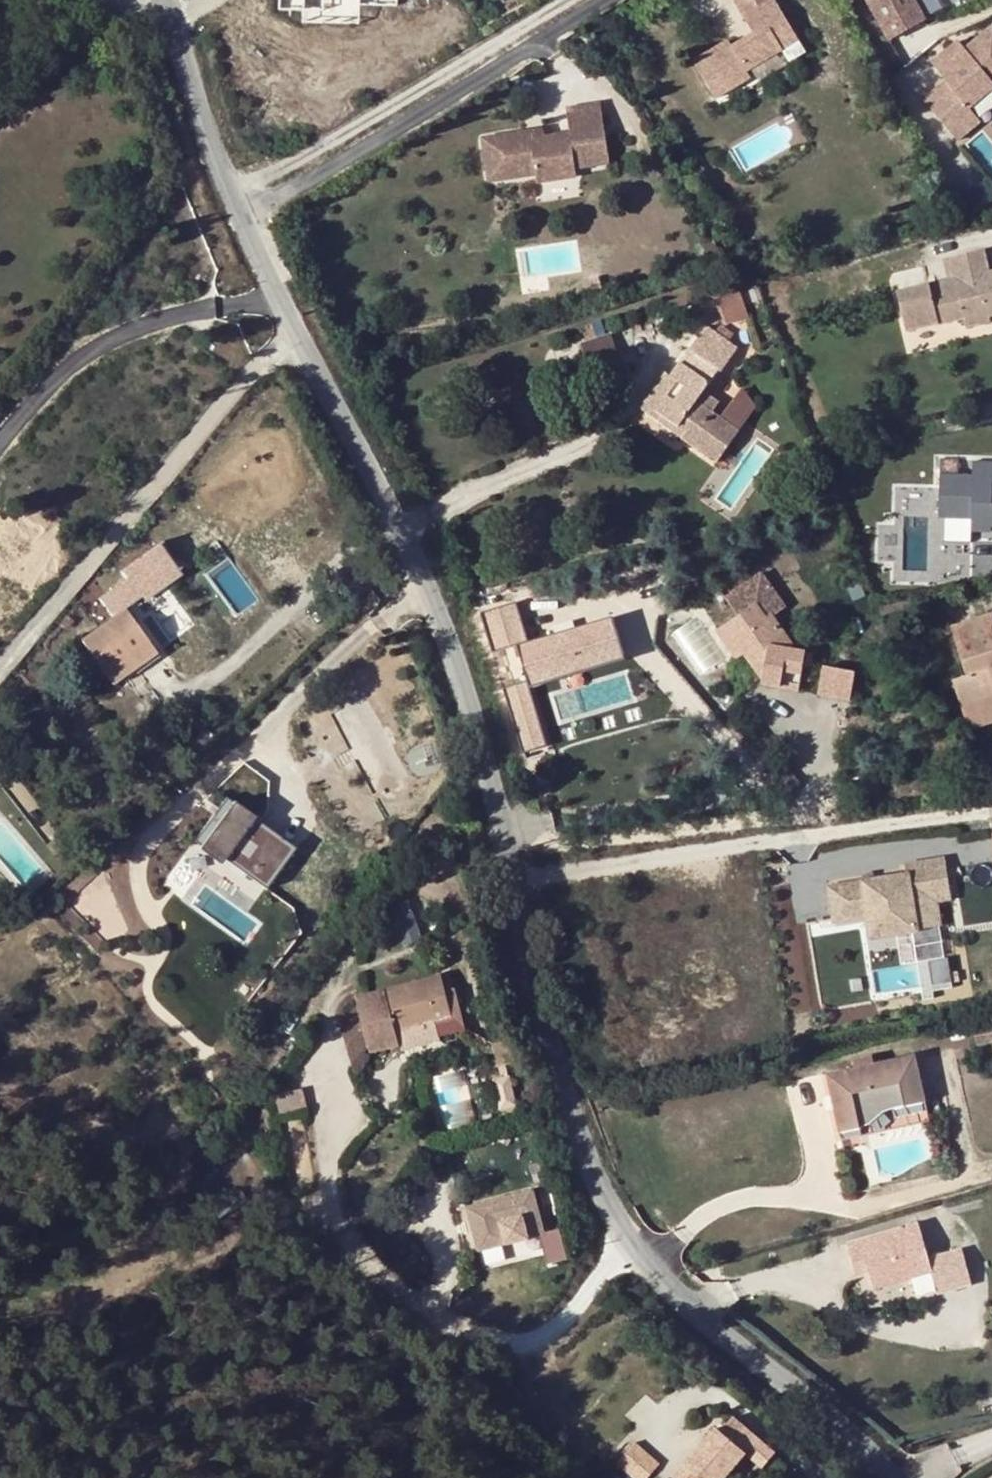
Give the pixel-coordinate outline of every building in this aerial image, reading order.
[(776,38),(792,29),(775,0),(733,0),(753,34),(732,46),(728,40),(693,62),(716,100),(752,78),(748,72),(784,51),(776,38)] [(914,0),(867,0),(889,40),(925,19),(914,0)] [(991,90),(991,26),(965,49),(955,57),(948,49),(932,64),(948,83),(970,108),(991,90)] [(965,49),(959,41),(948,49),(955,57),(965,49)] [(981,122),(970,108),(948,83),(925,103),(958,142),(981,122)] [(573,149),(607,144),(601,103),(566,108),(570,133),(545,137),(532,138),(530,131),(482,138),(488,182),(535,175),(537,183),(577,177),(573,149)] [(545,137),(544,129),(530,131),(532,138),(545,137)] [(989,272),(984,250),(949,258),(954,278),(954,280),(963,318),(966,328),(991,322),(990,317),(991,316),(991,271),(989,272)] [(963,318),(954,280),(954,278),(930,284),(940,324),(963,318)] [(940,324),(930,284),(897,291),(907,332),(940,324)] [(726,326),(748,319),(738,289),(716,296),(726,326)] [(698,402),(706,391),(720,373),(720,374),(735,353),(738,350),(728,343),(721,338),(727,331),(720,327),(716,334),(712,331),(694,355),(689,351),(670,377),(673,379),(652,407),(682,429),(678,434),(718,463),(740,431),(739,431),(720,417),(704,406),(698,402)] [(694,355),(712,331),(706,327),(689,351),(694,355)] [(721,338),(728,343),(733,336),(727,331),(721,338)] [(642,408),(678,434),(682,429),(652,407),(673,379),(670,377),(666,374),(642,408)] [(739,431),(757,407),(743,387),(720,417),(739,431)] [(704,406),(712,396),(706,391),(698,402),(704,406)] [(964,421),(962,412),(947,415),(949,425),(964,421)] [(959,477),(959,461),(940,460),(940,476),(959,477)] [(974,464),(973,478),(959,477),(940,476),(939,518),(958,519),(972,519),(972,531),(991,532),(991,464),(974,464)] [(958,530),(972,531),(972,519),(958,519),(958,530)] [(159,543),(93,588),(111,614),(177,570),(159,543)] [(796,651),(773,617),(788,607),(762,571),(725,597),(739,617),(725,626),(745,654),(752,650),(756,655),(754,667),(763,678),(762,683),(799,690),(803,667),(815,666),(813,654),(796,651)] [(516,598),(481,609),(494,649),(529,638),(516,598)] [(142,600),(127,611),(133,618),(147,608),(142,600)] [(112,682),(134,668),(130,661),(152,646),(133,618),(127,611),(126,609),(82,641),(112,682)] [(514,640),(526,682),(618,655),(606,614),(514,640)] [(951,629),(966,677),(952,681),(961,708),(991,697),(991,616),(951,629)] [(736,660),(745,654),(725,626),(716,632),(736,660)] [(130,661),(134,668),(156,652),(152,646),(130,661)] [(819,694),(850,700),(855,672),(824,666),(819,694)] [(525,751),(547,745),(528,679),(506,685),(525,751)] [(961,708),(969,732),(991,724),(991,697),(961,708)] [(119,888),(141,892),(141,890),(181,896),(181,889),(207,892),(213,915),(264,901),(263,895),(278,890),(258,815),(230,822),(237,850),(224,853),(227,863),(202,869),(199,860),(147,852),(145,861),(123,857),(119,888)] [(224,853),(199,860),(202,869),(227,863),(224,853)] [(917,957),(946,953),(940,900),(951,898),(947,861),(825,876),(831,923),(865,919),(867,936),(914,930),(917,957)] [(141,890),(141,892),(140,895),(200,906),(204,917),(213,915),(207,892),(181,889),(181,896),(141,890)] [(264,901),(213,915),(215,923),(282,905),(278,890),(263,895),(264,901)] [(387,905),(402,944),(421,937),(406,897),(387,905)] [(359,1005),(371,1054),(399,1046),(400,1052),(442,1041),(440,1034),(464,1028),(454,987),(446,989),(441,973),(356,995),(359,1005)] [(354,1066),(371,1054),(359,1005),(341,1023),(354,1066)] [(991,1042),(991,1023),(973,1028),(977,1045),(991,1042)] [(895,1108),(924,1102),(913,1056),(872,1065),(871,1056),(853,1060),(855,1069),(826,1076),(838,1132),(861,1127),(869,1124),(882,1113),(887,1110),(895,1108)] [(228,1188),(203,1205),(215,1218),(238,1204),(232,1194),(228,1188)] [(240,1189),(232,1194),(238,1204),(239,1205),(247,1200),(240,1189)] [(471,1207),(483,1250),(512,1242),(506,1222),(525,1217),(531,1237),(548,1232),(536,1189),(471,1207)] [(856,1274),(868,1270),(926,1254),(916,1225),(848,1245),(856,1274)] [(295,1234),(305,1244),(311,1237),(301,1229),(295,1234)] [(970,1282),(960,1250),(927,1260),(926,1254),(868,1270),(873,1288),(906,1278),(930,1271),(936,1290),(937,1292),(970,1282)] [(936,1290),(930,1271),(906,1278),(912,1297),(936,1290)] [(674,1466),(689,1477),(697,1477),(705,1469),(715,1477),(746,1442),(764,1457),(778,1441),(736,1404),(722,1420),(718,1416),(674,1466)] [(636,1430),(617,1452),(642,1474),(661,1451),(636,1430)]
